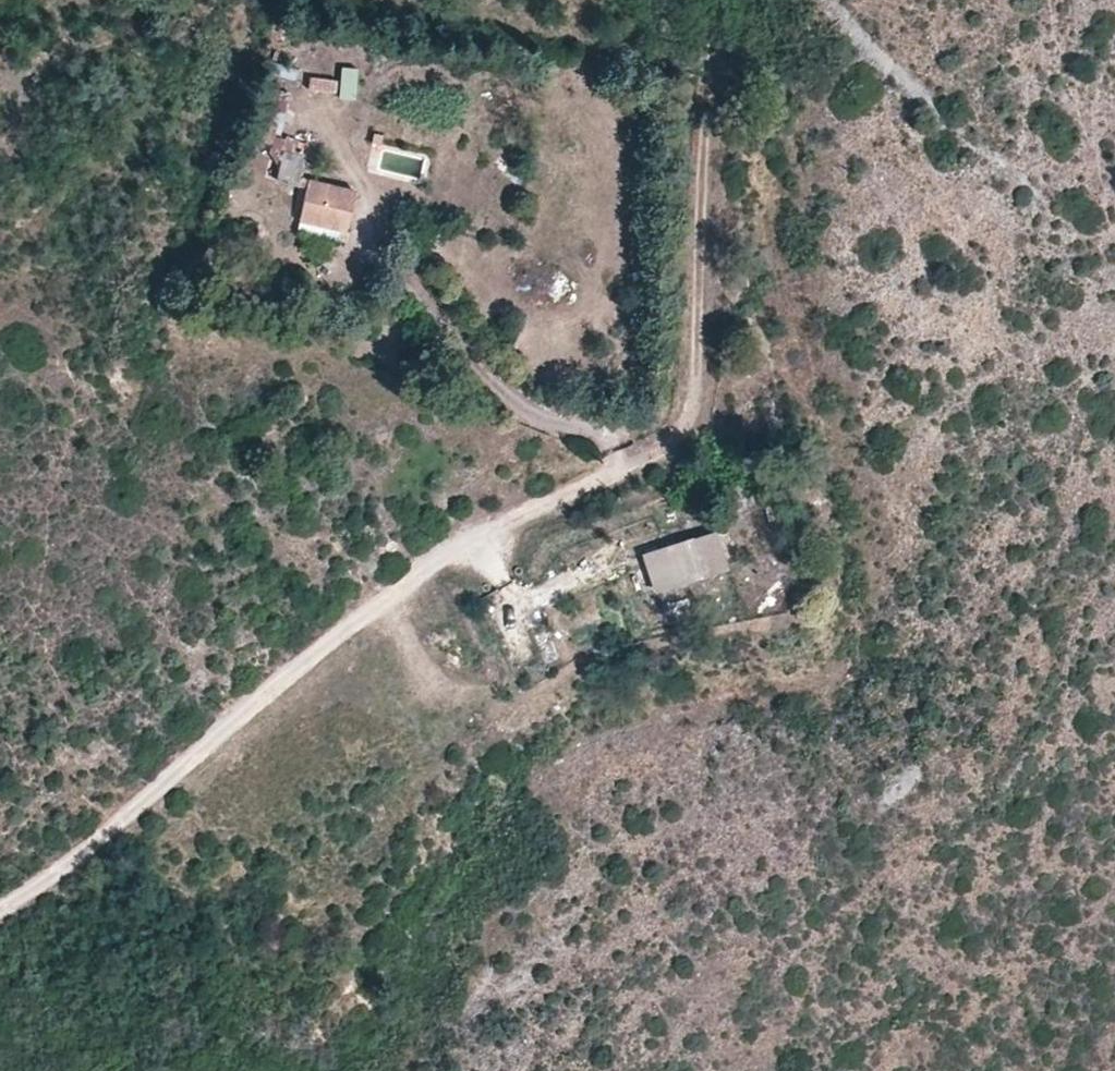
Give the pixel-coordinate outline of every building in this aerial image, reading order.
[(312,71),(310,88),(336,93),(338,75),(312,71)] [(284,140),(277,182),(298,187),(306,145),(284,140)] [(308,180),(300,223),(347,233),(356,190),(308,180)] [(747,477),(713,493),(727,521),(760,507),(747,477)] [(717,530),(689,540),(702,577),(728,569),(717,530)]
